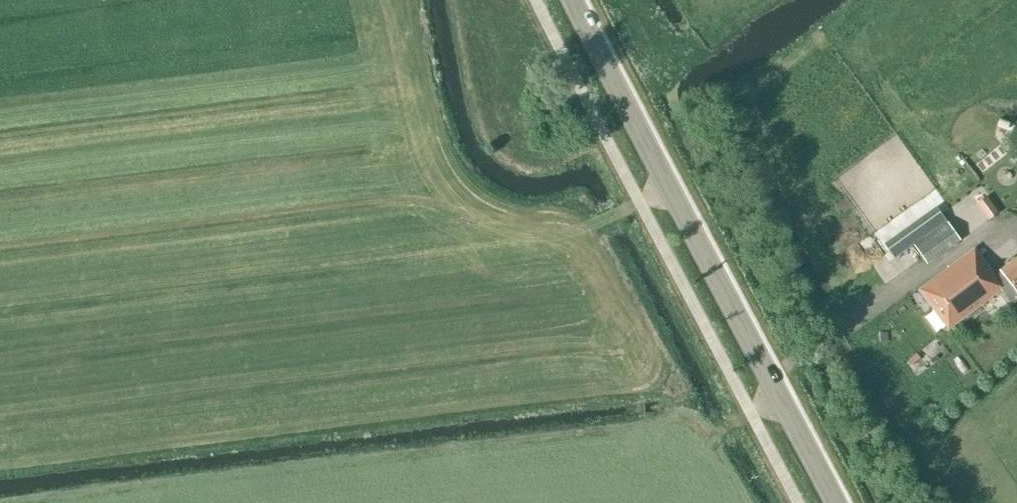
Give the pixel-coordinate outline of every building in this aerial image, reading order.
[(961,241),(947,221),(913,245),(927,265),(961,241)] [(992,274),(973,247),(917,289),(946,329),(999,289),(1009,303),(1016,298),(1016,255),(992,274)]
